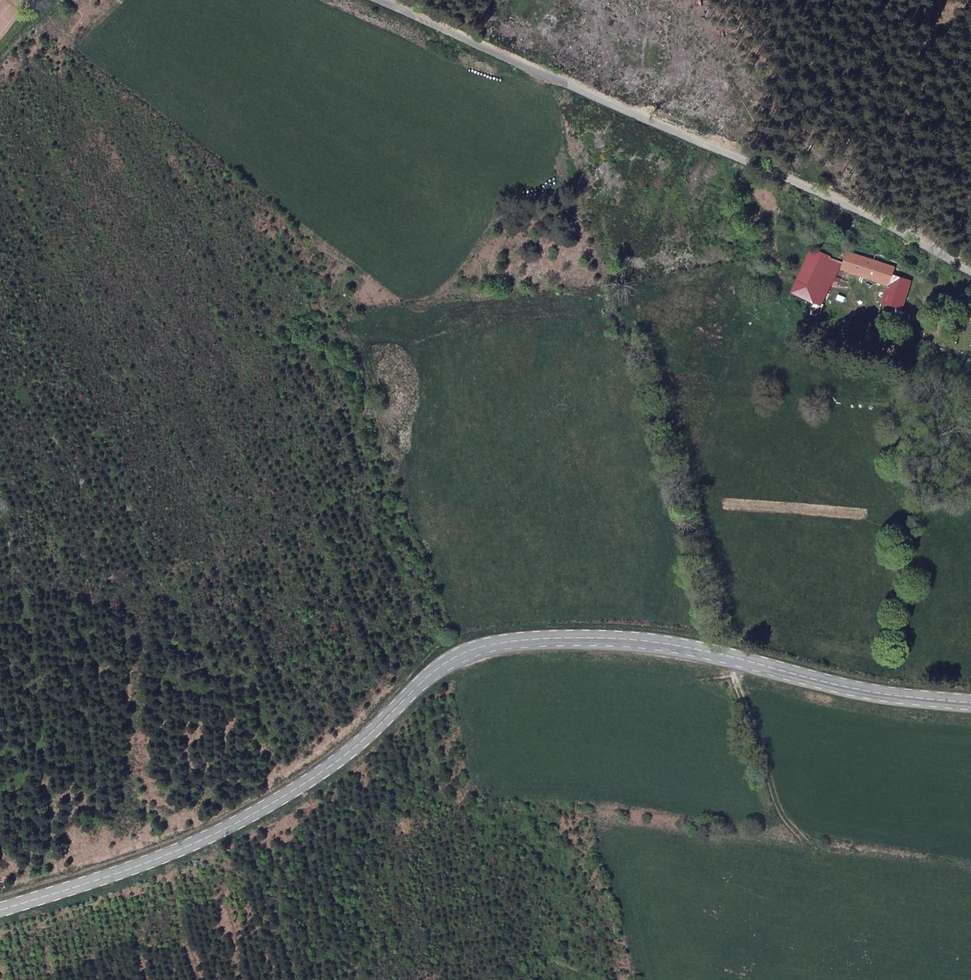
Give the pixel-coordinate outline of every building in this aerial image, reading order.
[(811,244),(794,290),(819,301),(815,313),(824,318),(829,304),(826,303),(833,287),(838,285),(841,280),(835,278),(838,268),(884,285),(879,301),(901,308),(912,279),(890,270),(892,262),(848,244),(844,255),(811,244)]
